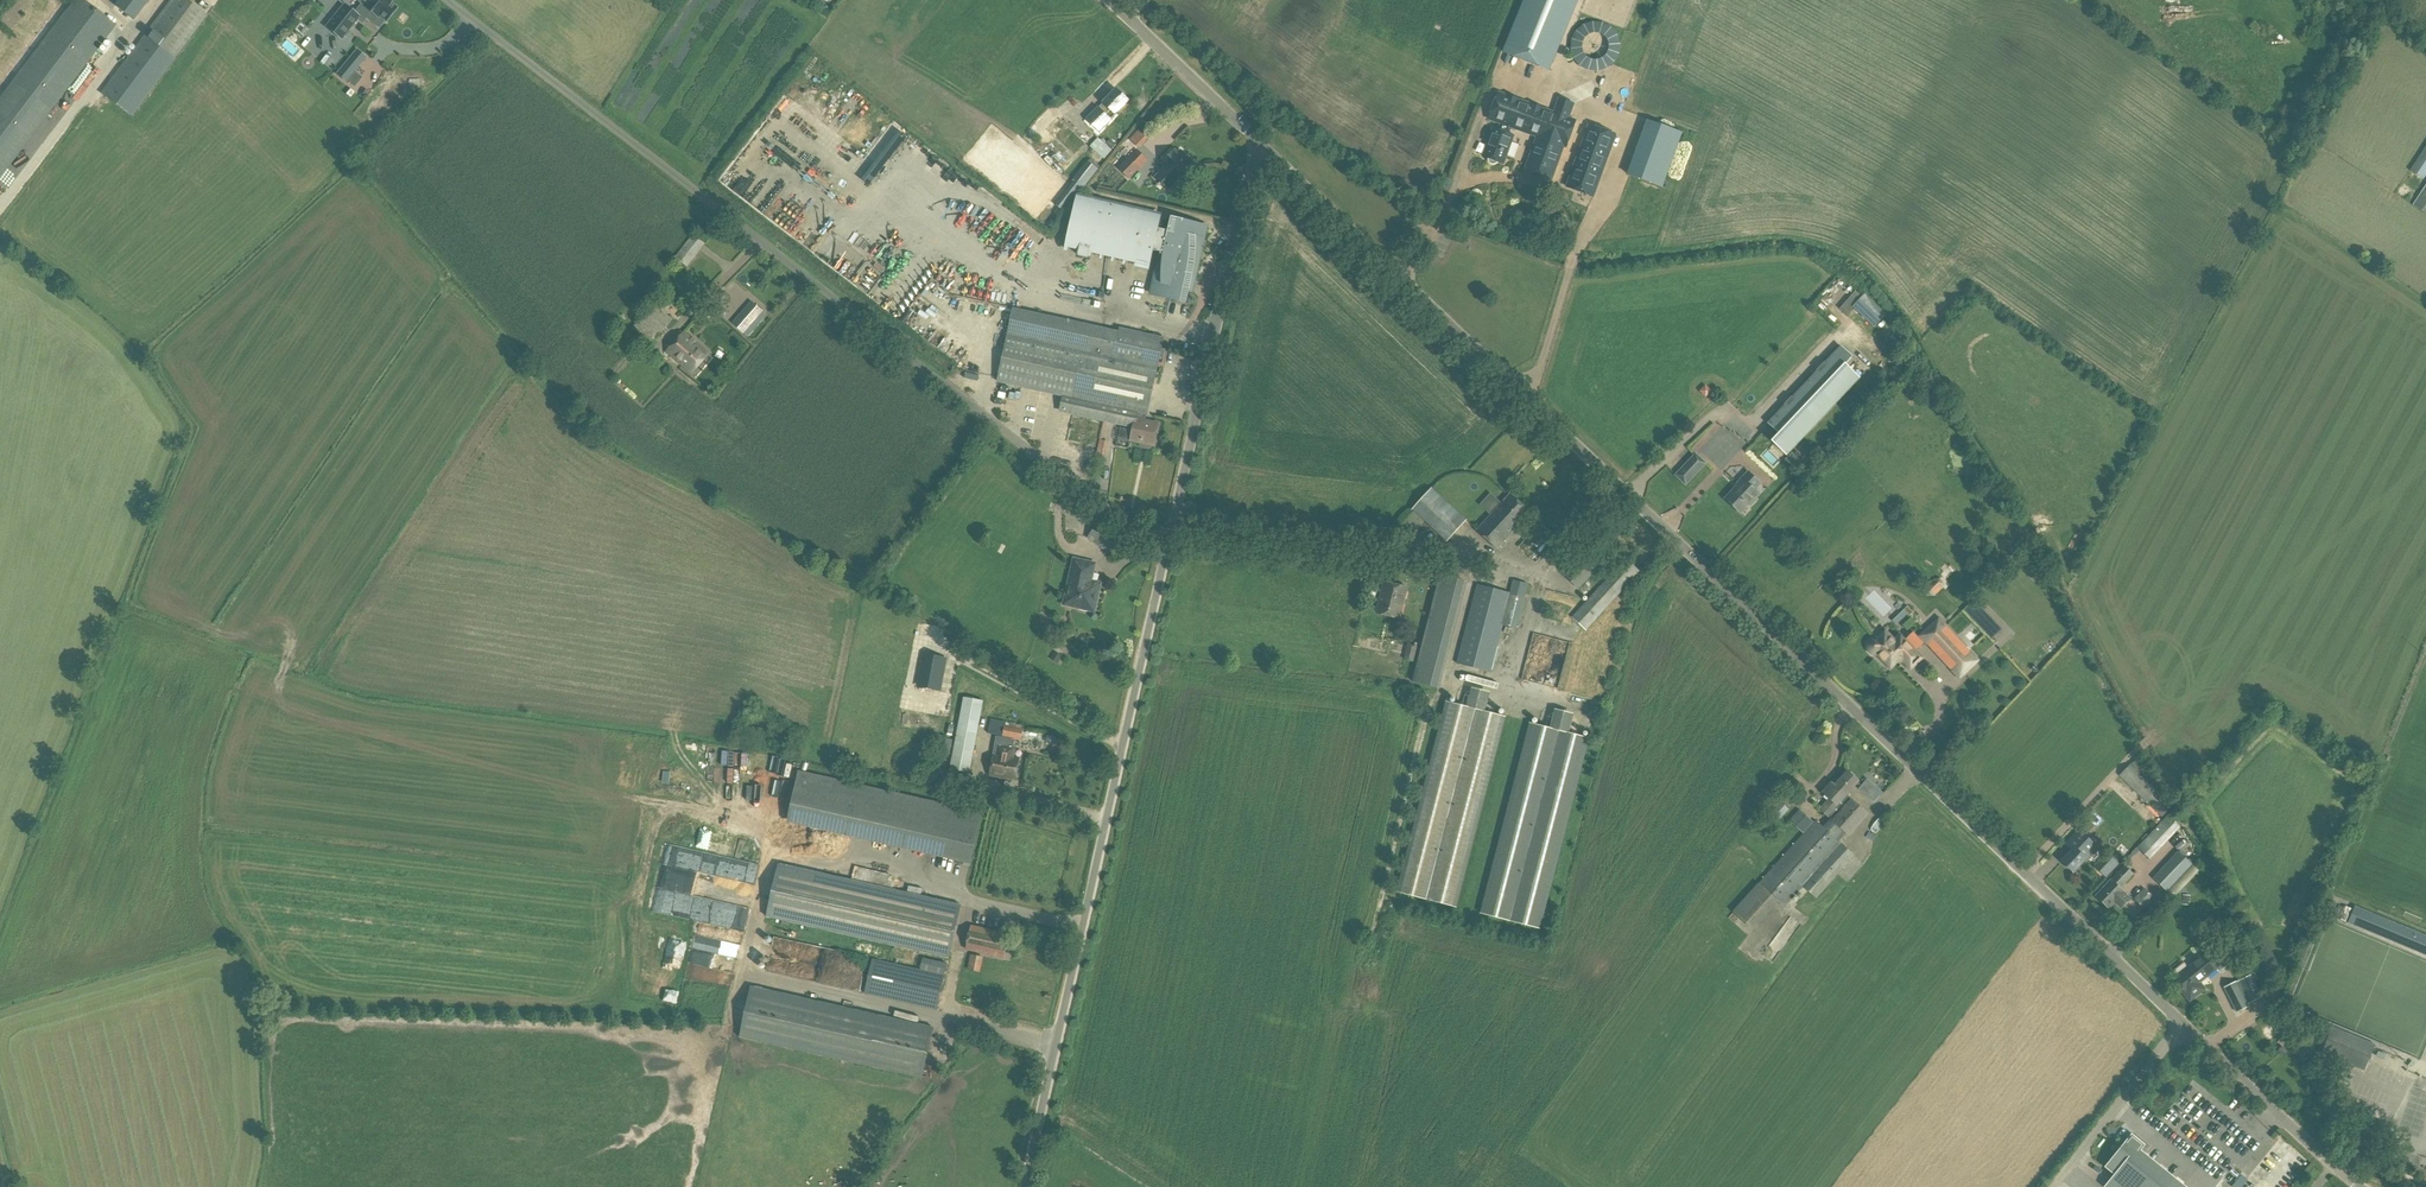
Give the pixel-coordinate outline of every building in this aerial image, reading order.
[(70,11),(105,38),(117,23),(87,0),(79,0),(70,11)] [(102,93),(133,116),(208,16),(187,0),(173,0),(102,93)] [(136,18),(150,0),(121,0),(118,5),(136,18)] [(354,14),(364,21),(368,16),(368,19),(372,21),(374,22),(390,1),(389,0),(370,0),(365,6),(362,4),(354,14)] [(1504,53),(1548,71),(1578,0),(1526,0),(1504,53)] [(353,73),(366,58),(357,50),(337,74),(346,82),(347,81),(353,86),(359,78),(353,73)] [(318,80),(328,67),(319,60),(309,72),(318,80)] [(1587,78),(1564,84),(1567,97),(1590,90),(1587,78)] [(1116,114),(1129,101),(1117,89),(1104,102),(1105,103),(1100,108),(1099,107),(1087,119),(1099,131),(1111,119),(1106,114),(1111,109),(1116,114)] [(1491,146),(1486,157),(1489,158),(1489,161),(1490,162),(1491,164),(1493,165),(1495,164),(1497,164),(1498,162),(1504,164),(1514,136),(1509,134),(1511,127),(1540,138),(1528,173),(1549,181),(1562,146),(1567,148),(1577,121),(1569,118),(1574,105),(1561,100),(1556,113),(1500,93),(1490,119),(1502,124),(1500,131),(1494,129),(1489,142),(1489,143),(1489,144),(1491,146)] [(1051,163),(1057,171),(1080,151),(1073,143),(1081,136),(1063,114),(1042,132),(1055,148),(1041,160),(1047,167),(1051,163)] [(1149,125),(1143,131),(1148,136),(1153,129),(1149,125)] [(1614,135),(1592,127),(1569,188),(1591,196),(1614,135)] [(1677,142),(1644,130),(1628,175),(1661,187),(1677,142)] [(1145,137),(1139,131),(1130,140),(1136,146),(1145,137)] [(776,148),(788,144),(784,133),(772,137),(776,148)] [(2410,171),(2423,179),(2425,174),(2425,146),(2410,171)] [(1167,166),(1156,177),(1168,189),(1179,178),(1182,181),(1194,169),(1190,166),(1193,163),(1181,152),(1179,154),(1175,151),(1164,163),(1167,166)] [(1129,159),(1118,170),(1130,181),(1141,170),(1129,159)] [(2413,204),(2425,213),(2425,185),(2413,204)] [(1078,197),(1066,249),(1079,252),(1078,255),(1088,258),(1089,254),(1148,268),(1152,250),(1161,252),(1152,294),(1185,301),(1190,276),(1194,277),(1206,226),(1173,218),(1170,231),(1157,228),(1160,215),(1078,197)] [(1554,207),(1547,211),(1554,223),(1560,220),(1554,207)] [(1846,281),(1837,290),(1844,296),(1853,287),(1846,281)] [(1878,331),(1886,325),(1866,301),(1858,308),(1878,331)] [(742,313),(732,324),(744,334),(747,337),(767,316),(762,312),(751,302),(742,313)] [(655,304),(633,328),(651,345),(673,320),(655,304)] [(1013,310),(998,382),(1066,397),(1063,412),(1106,421),(1110,406),(1147,414),(1163,339),(1119,329),(1119,333),(1013,310)] [(683,333),(666,352),(691,374),(708,354),(683,333)] [(1840,346),(1768,423),(1779,434),(1772,441),(1779,448),(1787,455),(1859,378),(1845,365),(1852,357),(1840,346)] [(719,366),(724,370),(730,364),(726,360),(719,366)] [(1110,406),(1106,421),(1107,421),(1134,427),(1133,431),(1131,441),(1140,443),(1142,446),(1149,448),(1152,445),(1154,446),(1159,424),(1145,421),(1147,414),(1110,406)] [(1805,465),(1809,460),(1805,456),(1800,461),(1792,452),(1785,459),(1796,470),(1803,463),(1805,465)] [(1695,453),(1675,475),(1685,485),(1706,463),(1695,453)] [(1732,491),(1725,498),(1742,513),(1761,493),(1757,489),(1762,483),(1749,470),(1731,490),(1732,491)] [(1785,482),(1775,484),(1777,492),(1786,490),(1785,482)] [(1430,489),(1411,510),(1446,543),(1465,521),(1430,489)] [(1511,494),(1477,530),(1497,548),(1531,513),(1511,494)] [(1102,522),(1091,537),(1112,553),(1123,539),(1102,522)] [(1541,522),(1518,547),(1536,563),(1558,538),(1541,522)] [(1585,553),(1564,576),(1579,590),(1600,567),(1585,553)] [(1075,558),(1065,595),(1075,598),(1073,606),(1078,607),(1080,610),(1086,612),(1088,610),(1094,611),(1101,584),(1087,580),(1092,562),(1075,558)] [(1624,558),(1572,617),(1586,630),(1640,571),(1624,558)] [(1925,586),(1925,590),(1929,595),(1935,596),(1936,594),(1935,594),(1941,588),(1941,589),(1943,588),(1943,582),(1938,578),(1935,578),(1933,580),(1927,585),(1926,585),(1925,586)] [(1478,585),(1457,664),(1490,673),(1503,625),(1517,629),(1529,585),(1514,581),(1510,594),(1478,585)] [(1383,582),(1375,612),(1400,619),(1408,589),(1383,582)] [(1441,585),(1442,605),(1452,604),(1452,597),(1464,596),(1464,584),(1441,585)] [(1449,611),(1439,657),(1453,660),(1463,614),(1449,611)] [(1909,630),(1913,617),(1903,614),(1899,627),(1909,630)] [(1938,619),(1920,636),(1959,677),(1977,660),(1938,619)] [(1868,644),(1867,645),(1868,648),(1869,651),(1870,652),(1873,653),(1877,653),(1890,667),(1898,659),(1901,659),(1910,667),(1919,658),(1904,644),(1903,645),(1897,639),(1891,645),(1881,635),(1877,639),(1873,639),(1872,639),(1870,641),(1868,644)] [(1406,643),(1403,659),(1414,661),(1417,645),(1406,643)] [(944,659),(943,659),(943,661),(926,658),(926,655),(919,687),(920,687),(921,684),(935,687),(937,688),(937,690),(938,690),(944,659)] [(963,697),(950,769),(971,773),(985,701),(963,697)] [(1447,703),(1398,892),(1455,907),(1504,718),(1485,713),(1488,702),(1469,697),(1466,708),(1447,703)] [(1409,730),(1422,727),(1419,709),(1406,712),(1409,730)] [(1004,726),(1006,718),(989,713),(987,721),(1004,726)] [(939,732),(943,722),(929,717),(926,728),(939,732)] [(1530,725),(1481,914),(1539,929),(1588,740),(1569,735),(1571,725),(1553,720),(1550,730),(1530,725)] [(1005,725),(1002,737),(1021,741),(1023,729),(1015,727),(1016,723),(1010,722),(1010,726),(1005,725)] [(1047,734),(1046,741),(1053,742),(1054,735),(1047,734)] [(993,754),(990,776),(1016,781),(1020,758),(1013,757),(1015,748),(1012,748),(1014,741),(996,738),(994,754),(993,754)] [(708,765),(708,773),(719,774),(719,766),(708,765)] [(2130,765),(2120,776),(2162,816),(2172,806),(2140,776),(2130,766),(2130,765)] [(1815,821),(1814,823),(1804,834),(1771,871),(1765,878),(1734,912),(1752,929),(1777,901),(1784,907),(1802,887),(1840,842),(1838,841),(1846,833),(1849,835),(1868,814),(1846,795),(1858,781),(1848,772),(1835,785),(1833,783),(1824,793),(1830,798),(1819,809),(1828,817),(1830,818),(1822,827),(1815,821)] [(1881,793),(1875,787),(1867,796),(1874,802),(1881,793)] [(923,800),(913,846),(971,859),(981,813),(935,802),(923,800)] [(1781,802),(1772,810),(1781,818),(1789,810),(1781,802)] [(1800,810),(1790,821),(1804,834),(1814,823),(1800,810)] [(2171,815),(2140,848),(2144,852),(2151,858),(2181,824),(2171,815)] [(1881,816),(1871,828),(1878,833),(1887,822),(1881,816)] [(689,846),(756,858),(759,842),(693,829),(689,846)] [(2073,851),(2063,861),(2074,872),(2086,859),(2096,848),(2079,831),(2067,844),(2066,845),(2073,851)] [(1840,842),(1802,887),(1816,899),(1855,855),(1840,842)] [(2178,852),(2154,878),(2168,891),(2192,865),(2178,852)] [(2096,866),(2105,875),(2118,862),(2108,853),(2096,866)] [(684,854),(682,872),(695,873),(697,855),(684,854)] [(2200,868),(2194,863),(2192,865),(2168,891),(2173,896),(2176,894),(2200,868)] [(949,958),(961,905),(780,864),(768,918),(949,958)] [(2125,866),(2096,896),(2109,908),(2115,902),(2121,908),(2130,898),(2118,886),(2122,882),(2124,884),(2133,874),(2125,866)] [(678,890),(686,893),(690,880),(682,877),(678,890)] [(2150,911),(2161,900),(2151,889),(2139,901),(2150,911)] [(706,908),(676,903),(673,917),(744,929),(747,909),(707,902),(706,908)] [(2348,923),(2425,955),(2425,936),(2354,906),(2348,923)] [(1003,959),(1008,934),(971,926),(966,951),(1003,959)] [(2183,963),(2174,970),(2178,975),(2175,978),(2180,985),(2179,987),(2190,1001),(2200,993),(2205,989),(2201,984),(2200,983),(2208,977),(2207,976),(2216,968),(2217,968),(2218,970),(2225,964),(2224,963),(2220,958),(2213,964),(2203,952),(2194,960),(2195,962),(2187,968),(2183,963)] [(689,953),(686,964),(701,967),(703,956),(689,953)] [(873,958),(864,994),(937,1011),(947,964),(922,958),(920,969),(873,958)] [(2237,982),(2224,987),(2235,1011),(2248,1005),(2247,1004),(2257,999),(2246,977),(2237,982)] [(752,986),(741,1037),(922,1078),(933,1027),(752,986)] [(2332,1027),(2321,1052),(2337,1059),(2334,1065),(2345,1070),(2348,1064),(2363,1070),(2374,1044),(2332,1027)] [(2412,1037),(2407,1054),(2425,1060),(2425,1041),(2412,1037)] [(2109,1186),(2183,1186),(2175,1181),(2168,1175),(2159,1168),(2154,1164),(2145,1157),(2140,1152),(2144,1147),(2133,1138),(2126,1147),(2120,1154),(2108,1169),(2117,1177),(2116,1178),(2110,1185),(2109,1186)] [(2232,1186),(2234,1186),(2241,1186),(2247,1179),(2242,1174),(2232,1186)]
